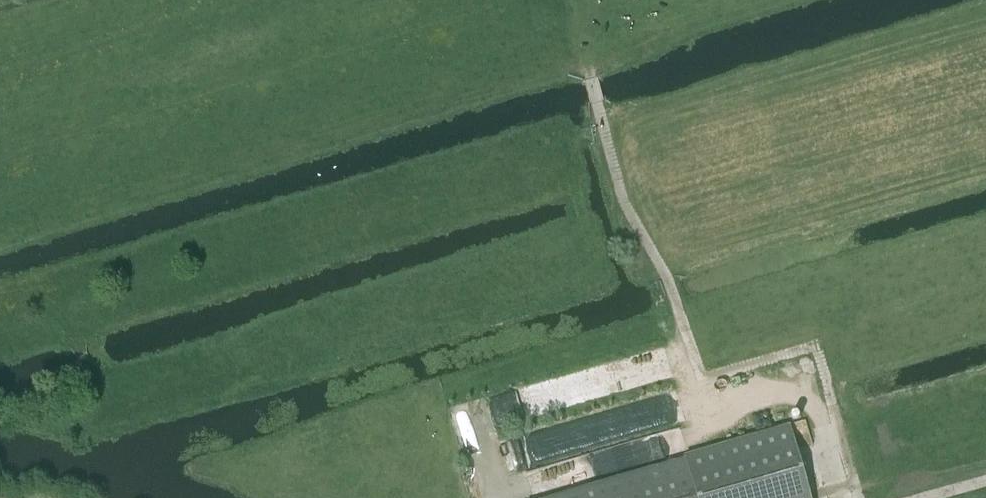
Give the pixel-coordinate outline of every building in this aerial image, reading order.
[(686,460),(552,497),(697,497),(686,460)]
